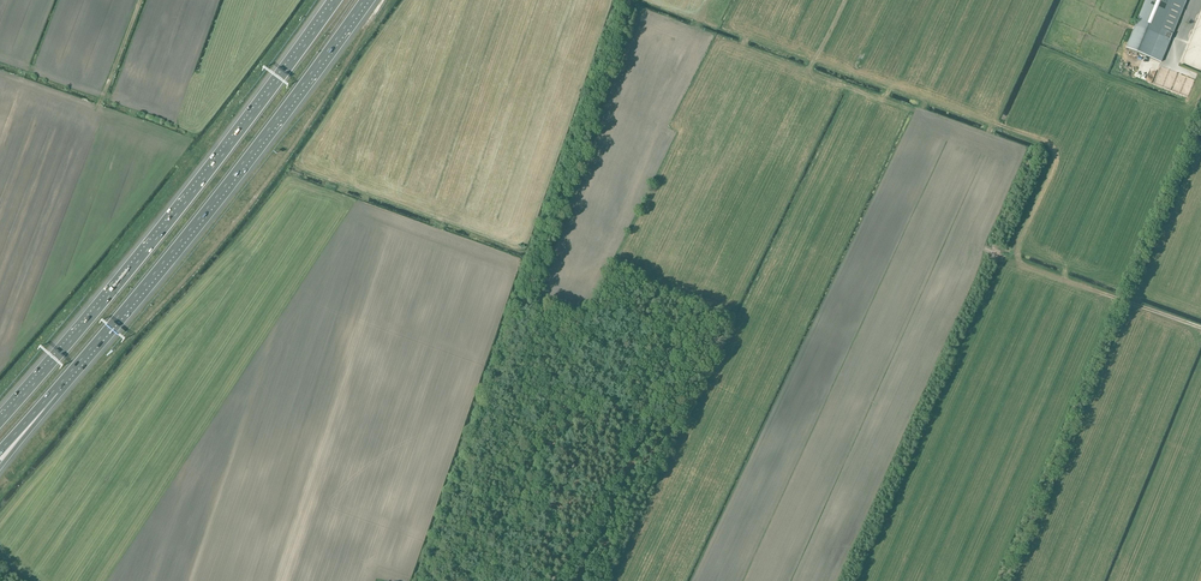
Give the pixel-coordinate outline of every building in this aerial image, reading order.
[(1126,48),(1161,63),(1187,0),(1146,0),(1126,48)]
